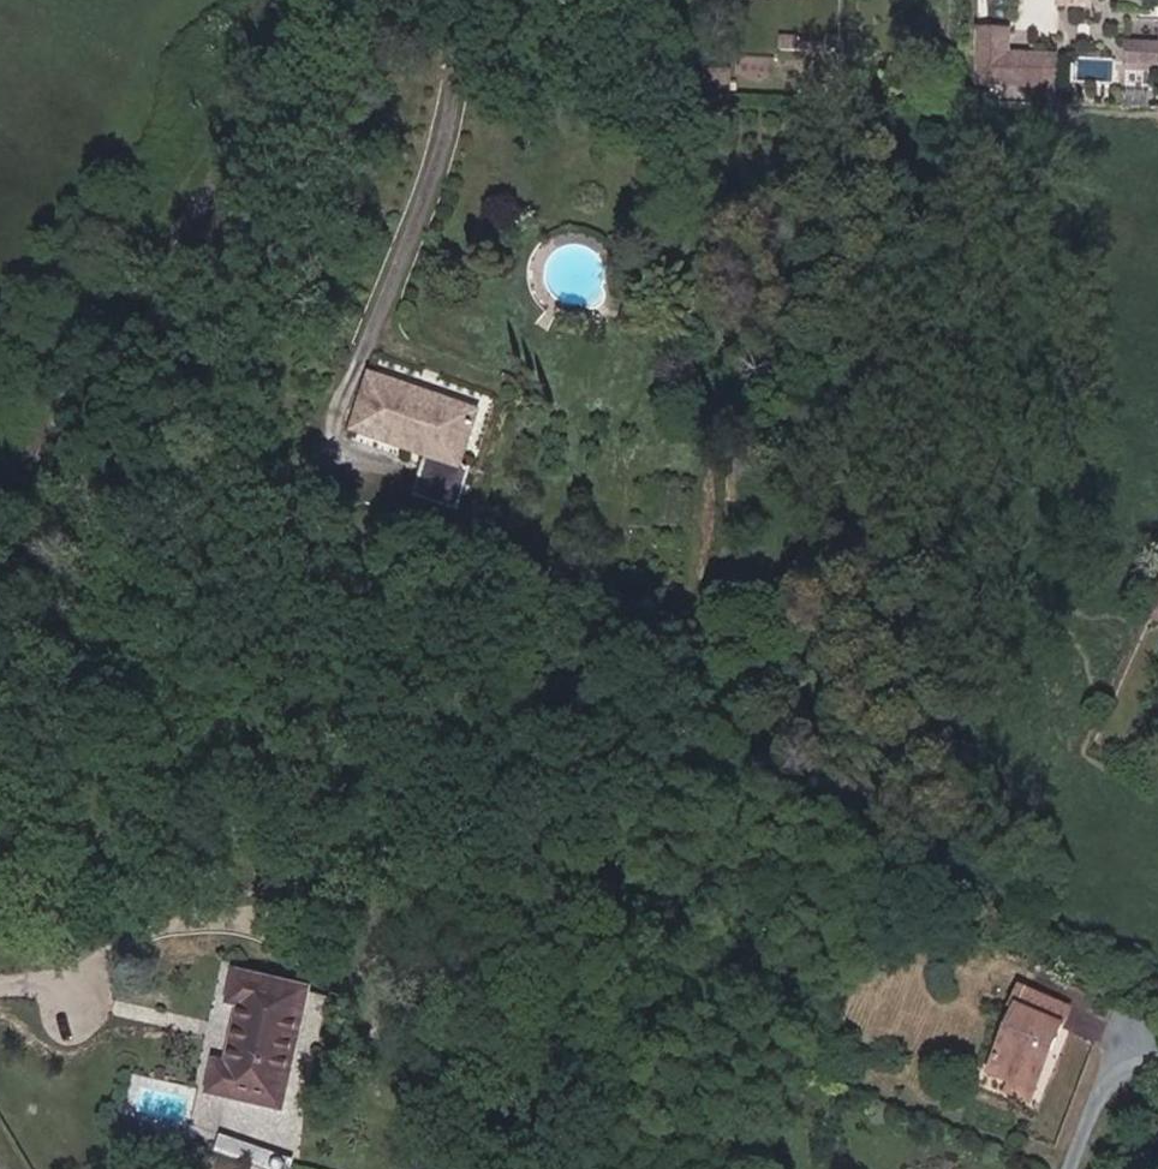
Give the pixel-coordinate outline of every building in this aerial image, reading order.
[(1060,83),(1062,53),(1014,50),(1015,26),(983,24),(980,78),(1060,83)] [(1127,37),(1127,61),(1152,61),(1152,37),(1127,37)] [(460,459),(473,405),(365,377),(351,430),(406,445),(397,488),(459,502),(469,461),(460,459)] [(296,1109),(316,990),(246,978),(241,1008),(254,1010),(245,1067),(234,1065),(229,1097),(296,1109)] [(1021,1006),(1033,1011),(1042,987),(1021,980),(1013,1003),(1021,1006)] [(1031,1080),(1045,1043),(1059,1049),(1076,1001),(1042,987),(1033,1011),(1021,1006),(997,1069),(1019,1076),(1031,1080)] [(1045,1043),(1031,1080),(1019,1076),(1014,1091),(1041,1101),(1059,1049),(1045,1043)] [(224,1154),(268,1168),(275,1148),(232,1134),(224,1154)] [(298,1156),(275,1148),(268,1168),(270,1168),(295,1168),(298,1156)]
